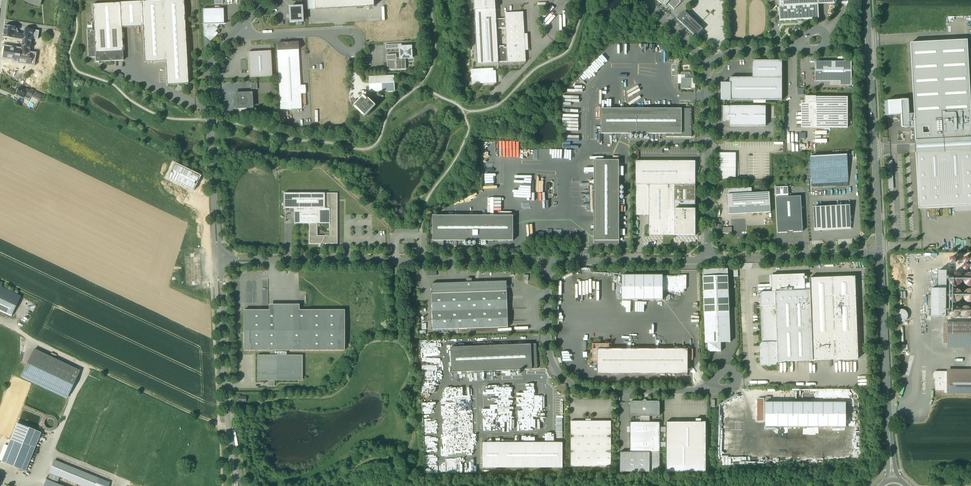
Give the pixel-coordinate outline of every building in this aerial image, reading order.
[(120,3),(121,28),(122,28),(143,27),(145,63),(166,61),(167,85),(188,84),(184,0),(178,0),(120,3)] [(375,7),(374,0),(309,0),(309,10),(375,7)] [(474,10),(496,9),(495,0),(474,0),(474,10)] [(679,0),(664,0),(668,4),(670,6),(674,10),(681,2),(679,0)] [(120,3),(93,4),(94,31),(95,53),(123,51),(122,28),(121,28),(120,3)] [(818,5),(779,7),(779,21),(796,20),(802,20),(819,19),(818,5)] [(302,22),(301,7),(289,8),(290,23),(302,22)] [(223,9),(202,10),(202,25),(220,25),(224,24),(223,9)] [(496,9),(474,10),(477,64),(499,63),(498,48),(497,29),(496,19),(496,9)] [(523,12),(505,13),(505,19),(506,29),(507,48),(507,62),(507,63),(526,62),(523,12)] [(703,29),(684,12),(679,17),(680,18),(679,20),(696,37),(703,29)] [(505,19),(496,19),(497,29),(506,29),(505,19)] [(220,25),(202,25),(203,49),(215,37),(214,36),(217,33),(215,32),(218,29),(217,28),(220,25)] [(15,28),(6,27),(5,26),(3,38),(14,39),(23,40),(21,50),(21,52),(29,53),(30,52),(32,39),(32,36),(33,31),(24,30),(24,35),(15,34),(15,28)] [(93,28),(87,29),(89,58),(96,57),(95,53),(94,31),(93,31),(93,28)] [(910,43),(914,114),(915,128),(916,142),(970,139),(970,112),(967,40),(910,43)] [(290,44),(285,44),(277,44),(277,52),(298,51),(298,43),(290,43),(290,44)] [(402,47),(400,47),(400,48),(400,58),(400,59),(402,59),(406,59),(412,58),(412,50),(413,50),(412,49),(412,46),(402,47)] [(504,46),(500,46),(500,48),(498,48),(499,63),(507,62),(507,48),(505,48),(504,46)] [(29,53),(21,52),(21,50),(2,47),(0,58),(19,61),(19,63),(34,65),(35,53),(30,52),(29,53)] [(95,53),(96,57),(96,62),(123,61),(123,51),(95,53)] [(271,51),(248,53),(249,77),(272,76),(271,51)] [(277,52),(280,110),(302,109),(301,94),(306,94),(305,85),(300,86),(298,51),(277,52)] [(397,62),(397,70),(406,69),(406,59),(402,59),(403,62),(397,62)] [(396,60),(387,60),(387,70),(397,70),(397,62),(396,60)] [(752,78),(729,78),(729,84),(730,100),(782,100),(782,61),(752,61),(752,78)] [(852,62),(815,62),(815,82),(840,82),(840,86),(852,86),(852,62)] [(473,84),(497,83),(497,77),(494,77),(494,69),(472,70),(473,84)] [(678,76),(678,84),(681,84),(681,79),(684,79),(684,78),(692,78),(692,75),(683,75),(683,76),(678,76)] [(394,76),(369,77),(370,93),(395,92),(394,76)] [(684,79),(681,79),(681,84),(681,89),(691,89),(692,79),(684,79)] [(25,90),(19,88),(16,94),(19,96),(19,97),(21,98),(21,97),(23,98),(25,93),(31,96),(33,93),(30,91),(26,89),(25,90)] [(43,95),(31,89),(30,91),(33,93),(31,96),(40,101),(43,95)] [(251,94),(234,95),(234,109),(239,108),(239,113),(247,113),(247,108),(252,108),(251,94)] [(357,103),(354,106),(355,106),(354,107),(366,118),(377,106),(376,105),(365,95),(357,103)] [(816,97),(816,103),(806,103),(806,128),(848,128),(848,97),(816,97)] [(914,114),(909,115),(908,100),(896,101),(884,101),(885,115),(897,115),(897,114),(902,114),(902,125),(903,126),(904,127),(909,126),(909,128),(915,128),(914,114)] [(766,106),(722,106),(722,121),(730,121),(730,126),(766,126),(766,106)] [(682,109),(602,109),(601,134),(666,134),(682,134),(682,109)] [(691,109),(682,109),(682,134),(666,134),(666,137),(692,137),(691,109)] [(916,142),(916,152),(970,149),(970,139),(916,142)] [(916,152),(919,209),(954,207),(970,206),(970,149),(916,152)] [(736,153),(718,153),(718,177),(736,177),(736,153)] [(847,155),(811,157),(813,192),(849,190),(847,155)] [(619,160),(594,161),(594,241),(619,241),(619,160)] [(695,161),(636,161),(636,185),(649,185),(650,185),(674,185),(695,185),(695,161)] [(649,185),(636,185),(636,216),(649,216),(649,185)] [(650,185),(649,185),(649,216),(649,236),(675,236),(675,210),(674,185),(650,185)] [(695,185),(674,185),(675,210),(690,209),(690,207),(696,207),(695,185)] [(752,193),(728,195),(729,215),(771,212),(770,192),(752,193)] [(337,193),(284,193),(284,209),(294,209),(294,224),(309,224),(317,224),(329,224),(337,224),(337,193)] [(801,196),(776,198),(778,233),(788,233),(788,231),(793,231),(793,232),(803,232),(801,196)] [(849,206),(813,208),(814,228),(850,226),(849,206)] [(690,209),(675,210),(675,236),(696,236),(696,209),(690,209)] [(513,216),(433,216),(433,241),(444,241),(513,241),(513,216)] [(317,224),(309,224),(309,244),(317,244),(320,246),(322,243),(324,244),(337,244),(337,224),(329,224),(329,236),(317,236),(317,224)] [(804,274),(771,276),(772,292),(775,292),(805,291),(804,274)] [(663,275),(622,276),(622,301),(663,300),(663,275)] [(728,276),(703,277),(704,313),(729,312),(728,276)] [(855,277),(810,278),(810,291),(813,361),(858,359),(855,277)] [(507,281),(472,283),(472,279),(466,279),(467,283),(432,284),(432,294),(507,292),(507,281)] [(0,294),(0,311),(11,317),(21,297),(3,288),(0,294)] [(938,290),(931,290),(931,295),(931,309),(931,317),(945,317),(945,289),(938,290)] [(961,299),(962,297),(961,294),(960,292),(958,291),(955,290),(952,291),(950,292),(949,294),(948,297),(949,299),(950,302),(953,303),(955,303),(958,303),(960,301),(961,299)] [(969,290),(967,291),(965,292),(963,294),(963,297),(963,300),(965,302),(967,303),(970,304),(970,303),(970,290),(969,290)] [(805,291),(775,292),(772,292),(760,293),(761,306),(762,343),(777,342),(778,362),(813,361),(810,291),(805,291)] [(507,292),(432,294),(433,330),(508,327),(507,292)] [(959,315),(959,313),(959,311),(957,309),(956,308),(954,307),(952,308),(950,309),(949,311),(948,313),(949,315),(950,317),(952,318),(954,318),(956,318),(958,317),(959,315)] [(970,315),(970,313),(970,311),(969,309),(967,308),(965,307),(963,308),(961,309),(960,311),(960,313),(960,315),(962,317),(963,318),(965,318),(968,318),(969,317),(970,315)] [(344,311),(244,311),(244,310),(244,311),(244,350),(244,351),(270,351),(287,351),(344,351),(344,350),(344,311),(344,310),(344,311)] [(907,318),(908,316),(907,313),(906,311),(904,310),(901,310),(899,310),(897,312),(896,314),(895,316),(896,318),(897,320),(899,322),(902,322),(904,322),(906,320),(907,318)] [(729,312),(704,313),(705,343),(708,343),(721,343),(731,342),(730,342),(729,312)] [(948,323),(948,344),(970,344),(970,323),(948,323)] [(777,342),(762,343),(760,345),(761,365),(767,365),(768,366),(771,366),(772,365),(776,365),(778,362),(777,342)] [(721,343),(708,343),(708,352),(713,352),(713,351),(716,351),(716,352),(721,352),(721,343)] [(531,344),(451,348),(452,373),(532,369),(531,344)] [(609,344),(593,344),(593,365),(598,365),(598,349),(609,349),(609,344)] [(80,371),(34,349),(22,376),(67,397),(80,371)] [(609,349),(598,349),(598,365),(598,374),(688,374),(688,360),(688,349),(609,349)] [(287,351),(270,351),(270,356),(258,356),(258,355),(257,355),(257,356),(258,356),(258,380),(257,380),(257,381),(258,381),(268,381),(274,381),(296,381),(297,381),(297,380),(296,380),(296,356),(297,356),(297,355),(296,355),(296,356),(287,356),(287,351)] [(941,374),(939,372),(935,372),(933,374),(933,378),(935,380),(935,391),(944,391),(944,394),(947,394),(947,374),(941,374)] [(947,374),(947,394),(970,394),(970,374),(947,374)] [(494,401),(499,400),(498,389),(499,389),(499,384),(488,386),(490,402),(488,402),(488,396),(484,397),(485,405),(489,405),(488,404),(494,403),(494,401)] [(745,392),(720,403),(719,457),(721,459),(721,467),(722,465),(722,457),(741,458),(749,462),(764,463),(765,461),(771,461),(775,455),(774,453),(777,451),(773,449),(774,447),(774,444),(775,444),(774,442),(779,442),(777,444),(781,444),(780,443),(785,441),(788,436),(786,435),(792,435),(784,430),(752,429),(752,441),(744,441),(745,392)] [(659,401),(647,401),(645,399),(643,401),(631,401),(630,402),(630,415),(631,416),(640,416),(650,416),(659,416),(660,415),(660,402),(659,401)] [(845,401),(765,403),(766,422),(766,428),(846,426),(845,401)] [(41,428),(55,432),(59,418),(45,414),(41,428)] [(611,421),(571,421),(571,467),(611,467),(611,421)] [(640,422),(630,422),(630,452),(660,452),(660,447),(660,428),(660,422),(650,422),(640,422)] [(696,422),(666,422),(666,428),(666,447),(666,472),(706,472),(706,422),(702,422),(701,422),(696,422)] [(41,433),(17,423),(2,462),(25,472),(41,433)] [(564,442),(501,442),(501,437),(495,437),(495,442),(485,442),(484,467),(564,468),(564,442)] [(660,452),(630,452),(620,452),(620,472),(660,472),(660,452)] [(54,461),(50,472),(51,473),(59,476),(83,485),(95,485),(98,478),(54,461)] [(59,476),(51,473),(48,481),(56,484),(59,476)]
